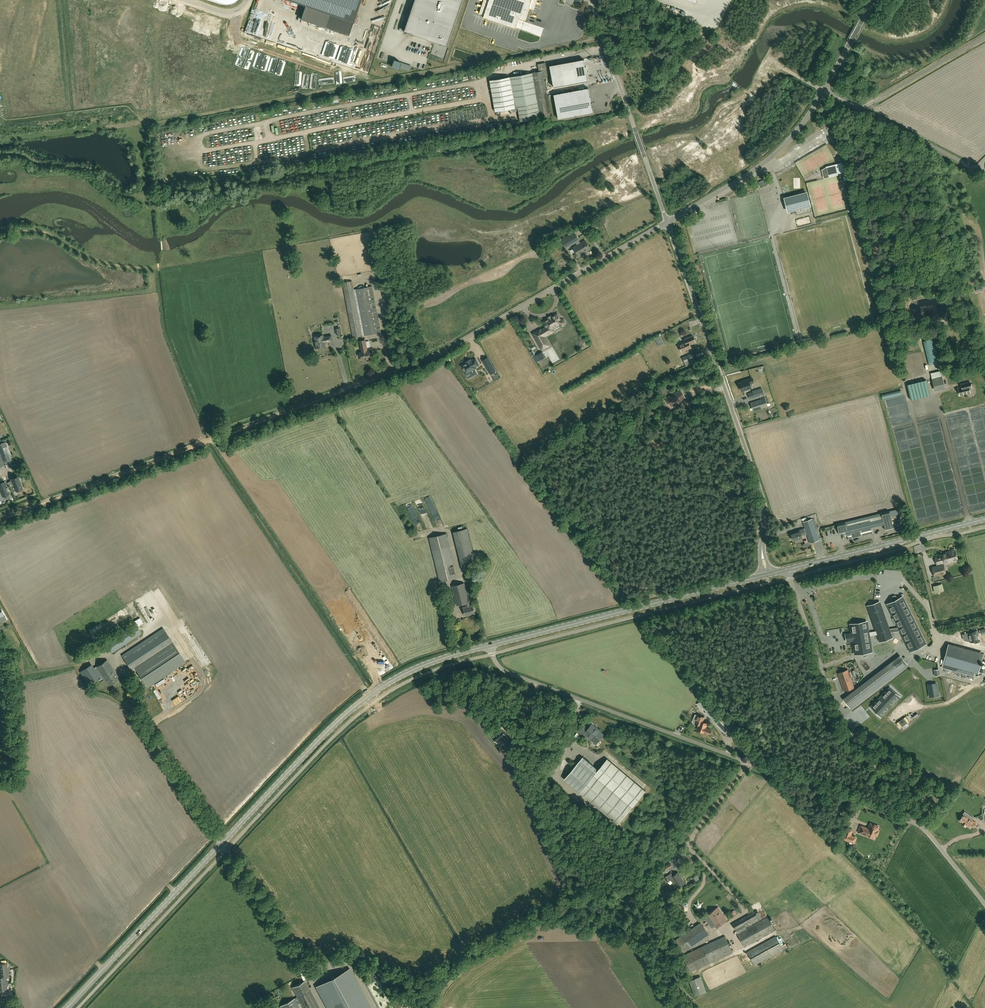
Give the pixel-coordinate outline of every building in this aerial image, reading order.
[(305,6),(353,22),(360,0),(289,0),(305,6)] [(403,31),(447,46),(463,0),(414,0),(403,31)] [(529,8),(532,0),(489,0),(484,15),(483,17),(515,28),(519,18),(525,20),(529,8)] [(305,6),(300,19),(324,27),(348,35),(353,22),(305,6)] [(554,87),(588,81),(584,59),(550,66),(554,87)] [(540,72),(533,73),(511,77),(490,81),(496,112),(518,108),(521,122),(541,118),(541,119),(551,117),(544,76),(548,75),(546,63),(538,64),(540,72)] [(558,119),(593,113),(588,88),(554,94),(558,119)] [(826,167),(828,173),(837,171),(837,173),(843,172),(841,163),(826,167)] [(807,193),(785,198),(788,211),(795,209),(796,211),(796,213),(797,215),(811,211),(810,205),(807,193)] [(580,243),(579,241),(580,241),(574,232),(561,239),(562,240),(561,241),(562,244),(563,243),(566,248),(576,243),(578,245),(573,247),(578,256),(591,249),(585,240),(580,243)] [(372,286),(354,290),(352,281),(343,283),(354,337),(381,332),(372,286)] [(552,317),(549,319),(543,322),(546,327),(543,329),(541,330),(540,329),(533,333),(536,339),(542,349),(549,345),(544,336),(546,335),(553,331),(552,329),(560,324),(561,325),(562,325),(563,325),(564,325),(565,324),(565,323),(565,322),(565,321),(564,320),(563,320),(562,320),(561,320),(559,317),(558,315),(557,314),(556,314),(554,315),(554,316),(552,317)] [(323,335),(315,336),(316,341),(315,341),(316,348),(326,346),(325,343),(333,341),(332,335),(324,337),(323,335)] [(681,350),(682,352),(691,348),(690,345),(693,343),(692,343),(696,341),(695,341),(696,340),(694,336),(694,337),(693,336),(692,336),(686,338),(686,339),(685,339),(686,342),(682,343),(682,342),(680,343),(680,344),(679,344),(680,346),(678,347),(680,350),(681,350)] [(932,339),(923,341),(929,365),(938,362),(932,339)] [(370,350),(368,351),(366,340),(360,341),(362,352),(360,352),(360,353),(358,353),(358,354),(358,356),(359,357),(361,356),(362,360),(363,360),(363,361),(364,361),(366,361),(366,360),(366,359),(371,358),(370,350)] [(537,362),(544,358),(541,352),(534,357),(537,362)] [(683,357),(684,360),(686,366),(696,362),(695,358),(693,353),(683,357)] [(490,356),(485,359),(495,373),(500,369),(490,356)] [(466,363),(461,366),(466,375),(473,371),(472,369),(474,368),(478,366),(478,365),(479,365),(476,358),(472,360),(471,360),(466,363)] [(934,388),(944,386),(942,376),(932,378),(934,388)] [(745,381),(740,383),(742,390),(752,387),(750,383),(754,382),(753,378),(745,381)] [(911,400),(930,395),(926,380),(907,384),(911,400)] [(958,388),(960,395),(970,392),(969,388),(972,388),(970,382),(962,384),(962,387),(958,388)] [(902,395),(901,389),(881,394),(883,400),(902,395)] [(666,398),(671,407),(685,398),(680,390),(666,398)] [(768,406),(766,398),(752,403),(754,411),(768,406)] [(2,461),(3,463),(11,460),(9,454),(6,455),(3,448),(7,446),(6,442),(0,444),(0,454),(0,455),(0,462),(2,461)] [(10,486),(12,492),(23,488),(18,477),(11,479),(13,485),(10,486)] [(0,492),(0,499),(1,501),(4,500),(3,496),(9,494),(8,491),(9,491),(7,487),(5,482),(0,484),(0,489),(1,491),(0,492)] [(423,514),(428,512),(422,501),(418,503),(423,514)] [(422,525),(413,504),(409,506),(417,527),(422,525)] [(845,534),(847,536),(848,535),(849,539),(873,533),(872,527),(884,524),(886,530),(894,528),(890,511),(837,524),(840,534),(845,533),(845,534)] [(802,535),(805,534),(807,533),(810,543),(820,540),(813,519),(803,522),(805,528),(804,529),(795,532),(795,533),(792,534),(794,541),(803,538),(802,535)] [(467,528),(453,532),(462,567),(476,563),(467,528)] [(457,578),(446,534),(430,538),(440,582),(457,578)] [(957,559),(955,551),(955,550),(954,550),(954,549),(953,549),(952,549),(951,549),(951,550),(950,550),(950,551),(947,552),(946,553),(942,554),(943,556),(935,558),(937,564),(945,562),(945,563),(952,561),(952,560),(957,559)] [(946,573),(943,565),(933,567),(935,576),(946,573)] [(452,586),(457,605),(466,603),(467,607),(463,608),(465,616),(475,613),(473,605),(470,606),(465,583),(452,586)] [(944,591),(944,584),(935,585),(936,592),(944,591)] [(911,651),(925,644),(902,597),(888,604),(899,628),(889,629),(890,632),(901,630),(911,651)] [(868,606),(876,631),(868,633),(866,622),(851,624),(856,654),(871,651),(869,636),(877,634),(880,641),(892,637),(890,632),(889,629),(880,602),(868,606)] [(934,612),(925,614),(926,616),(929,616),(931,621),(934,621),(933,618),(935,618),(934,612)] [(163,628),(122,655),(133,672),(137,670),(147,686),(185,661),(163,628)] [(968,633),(970,642),(978,640),(977,636),(979,635),(977,631),(968,633)] [(978,673),(983,652),(948,643),(942,663),(978,673)] [(857,706),(866,704),(905,673),(904,669),(909,665),(908,662),(900,651),(898,651),(890,657),(885,659),(887,661),(888,663),(885,664),(884,661),(879,663),(873,667),(875,670),(878,669),(879,672),(873,677),(874,680),(872,680),(872,683),(848,702),(853,709),(855,707),(857,706)] [(89,684),(102,675),(109,685),(120,679),(107,660),(92,670),(89,666),(80,671),(89,684)] [(848,670),(838,673),(844,691),(854,688),(851,677),(852,677),(850,672),(849,672),(848,670)] [(935,693),(938,692),(936,683),(928,685),(930,696),(935,696),(935,693)] [(887,703),(891,706),(900,697),(890,688),(871,707),(881,716),(890,707),(886,704),(887,703)] [(704,733),(704,732),(710,735),(712,730),(706,728),(707,724),(702,722),(704,717),(698,715),(698,716),(695,715),(694,719),(696,720),(695,723),(699,725),(697,730),(704,733)] [(587,730),(584,727),(585,726),(580,732),(584,736),(585,735),(596,744),(604,735),(599,731),(600,730),(592,724),(587,730)] [(501,729),(492,736),(497,742),(499,741),(502,744),(506,741),(503,738),(506,735),(501,729)] [(598,770),(583,757),(564,779),(618,824),(645,791),(607,759),(598,770)] [(967,817),(969,814),(965,811),(963,814),(964,814),(959,820),(962,822),(961,823),(966,826),(966,825),(970,828),(972,825),(973,827),(976,823),(967,817)] [(874,839),(875,835),(877,836),(879,831),(877,830),(878,826),(871,823),(868,829),(861,826),(858,832),(866,835),(866,836),(874,839)] [(841,838),(853,842),(855,837),(843,833),(841,838)] [(665,874),(667,878),(670,876),(677,887),(685,882),(678,872),(674,875),(671,871),(669,868),(673,866),(670,863),(664,867),(664,868),(661,872),(663,875),(665,874)] [(708,914),(708,915),(705,917),(708,922),(709,921),(710,923),(712,927),(715,925),(717,927),(727,920),(718,907),(708,914)] [(744,925),(746,927),(760,920),(755,911),(732,924),(736,929),(744,925)] [(744,947),(775,930),(768,917),(738,934),(744,947)] [(700,923),(675,940),(684,952),(709,935),(700,923)] [(683,955),(690,972),(733,953),(725,936),(683,955)] [(748,952),(755,965),(783,949),(776,936),(748,952)] [(349,969),(317,986),(319,990),(319,992),(324,1003),(325,1002),(328,1007),(370,1007),(349,969)] [(706,991),(700,976),(689,980),(695,996),(706,991)] [(297,1004),(300,1002),(303,1007),(313,1007),(319,1005),(305,981),(292,988),(297,997),(294,999),(294,998),(280,1006),(282,1007),(299,1007),(297,1004)]
